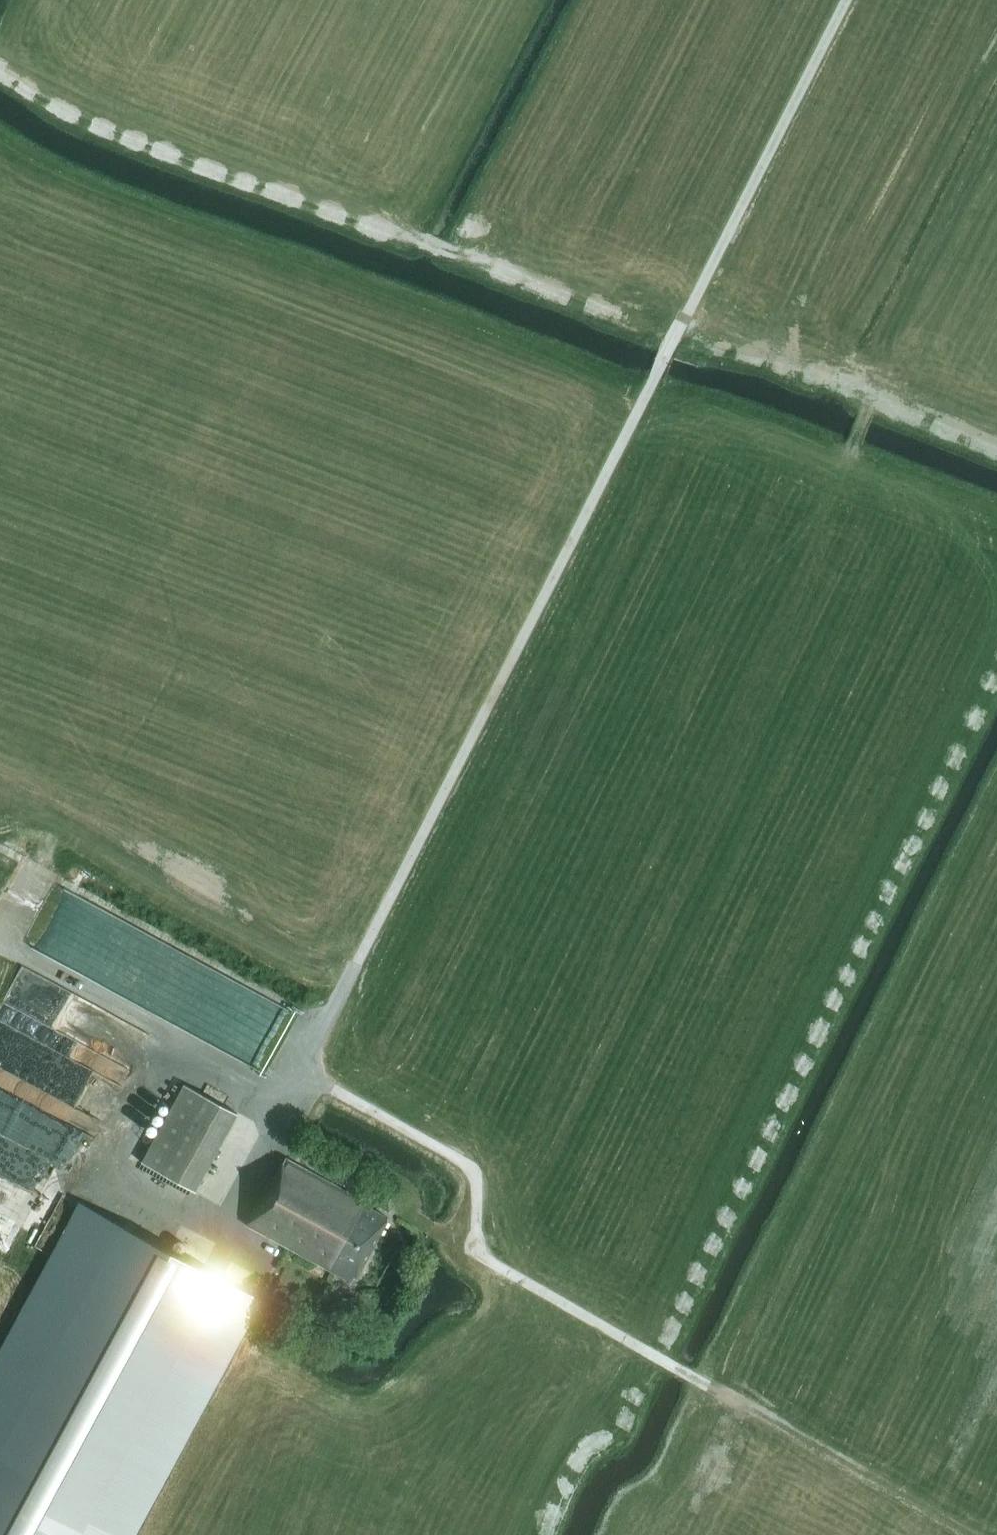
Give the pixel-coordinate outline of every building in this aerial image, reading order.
[(131,934),(111,992),(136,1000),(156,942),(131,934)] [(136,1065),(49,1022),(41,1038),(0,1018),(0,1128),(62,1158),(79,1124),(102,1135),(136,1065)] [(184,1084),(142,1162),(196,1191),(238,1113),(184,1084)] [(274,1175),(247,1224),(354,1283),(389,1218),(365,1205),(366,1202),(286,1158),(276,1176),(274,1175)] [(0,1361),(0,1534),(130,1534),(257,1299),(83,1205),(0,1361)]
